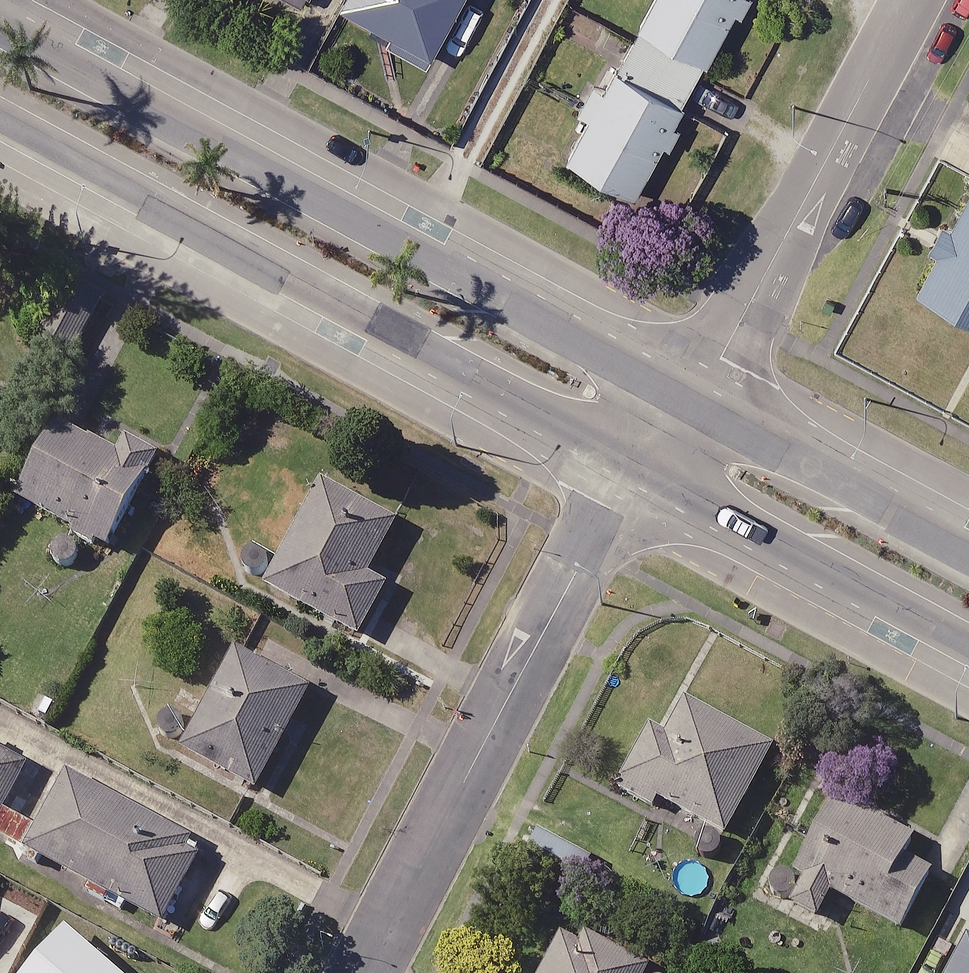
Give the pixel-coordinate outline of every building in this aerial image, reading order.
[(350,4),(389,24),(384,35),(429,59),(460,0),(352,0),(350,4)] [(706,64),(740,0),(652,0),(638,28),(706,64)] [(706,64),(638,28),(570,156),(638,192),(706,64)] [(866,327),(942,367),(968,315),(968,134),(866,327)] [(113,449),(62,419),(17,497),(105,548),(160,452),(124,431),(113,449)] [(398,520),(321,480),(266,586),(360,636),(385,588),(367,579),(398,520)] [(312,684),(238,645),(183,749),(258,788),(312,684)] [(773,746),(686,700),(668,733),(652,725),(619,788),(654,806),(658,799),(713,828),(700,853),(712,860),(773,746)] [(37,825),(1,805),(23,765),(0,752),(0,834),(161,924),(204,848),(67,772),(37,825)] [(912,835),(842,797),(786,901),(817,918),(832,891),(900,928),(931,870),(902,854),(912,835)] [(568,925),(543,972),(646,972),(649,966),(568,925)] [(77,940),(59,972),(137,972),(77,940)] [(952,972),(968,972),(968,941),(952,972)]
